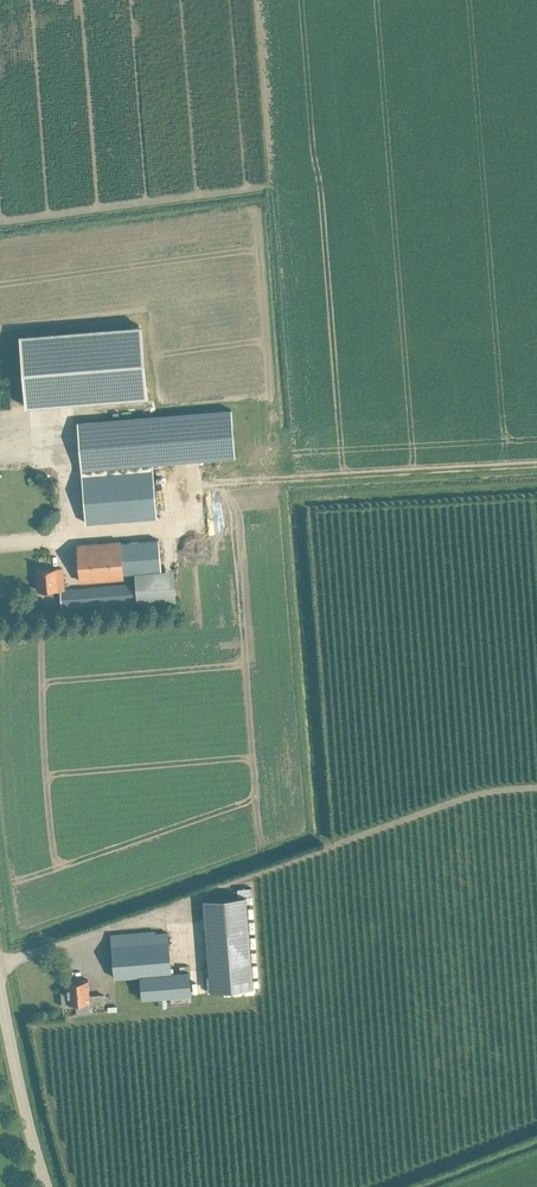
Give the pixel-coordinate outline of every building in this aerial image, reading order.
[(26,406),(145,396),(139,324),(20,334),(26,406)] [(232,410),(161,416),(78,422),(86,523),(157,517),(153,464),(235,457),(232,410)] [(50,452),(40,451),(39,466),(49,467),(50,452)] [(161,569),(159,540),(120,543),(120,542),(78,545),(81,582),(124,578),(124,573),(132,572),(133,583),(64,589),(63,568),(37,570),(39,591),(57,590),(57,591),(60,591),(61,607),(137,602),(137,603),(175,600),(173,568),(161,569)] [(246,895),(204,899),(206,930),(211,990),(253,987),(249,927),(246,895)] [(169,932),(111,936),(113,977),(139,975),(141,998),(191,994),(190,970),(171,971),(169,932)] [(88,979),(79,980),(67,981),(68,991),(62,991),(63,1006),(76,1005),(76,1002),(89,1001),(90,1004),(104,1003),(104,994),(90,995),(88,979)]
